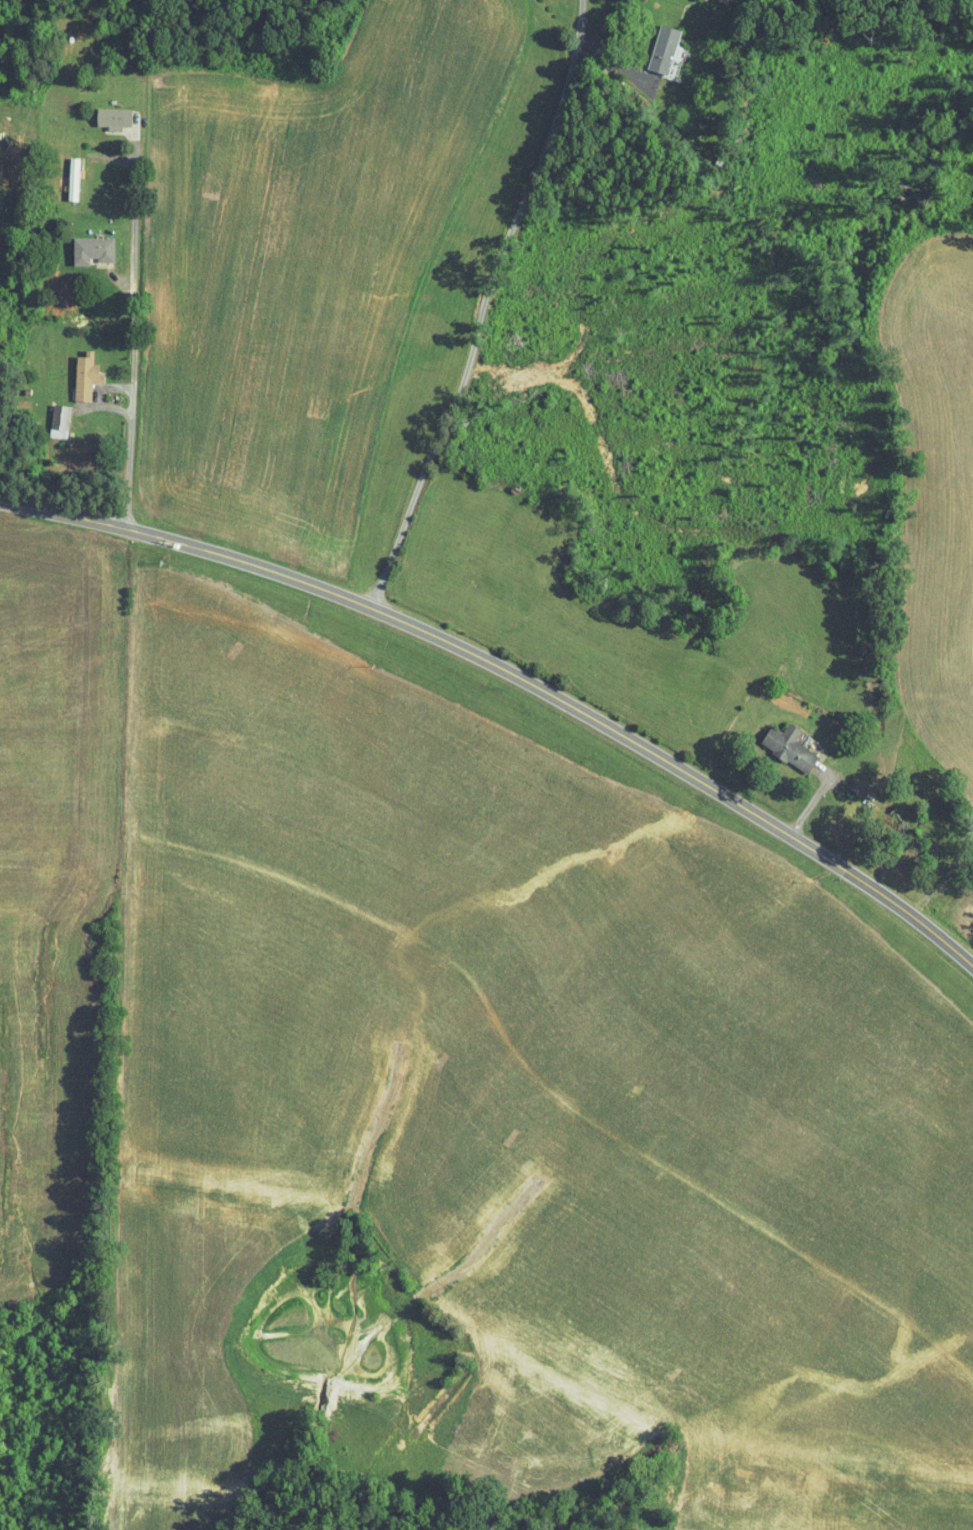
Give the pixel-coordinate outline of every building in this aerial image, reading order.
[(683,30),(661,23),(646,71),(672,79),(676,66),(677,67),(684,46),(678,44),(683,30)] [(134,109),(100,108),(100,126),(108,126),(108,127),(134,128),(134,109)] [(78,201),(80,158),(69,158),(68,200),(78,201)] [(116,238),(76,237),(75,265),(92,265),(92,263),(116,263),(116,238)] [(76,401),(93,401),(93,383),(102,383),(103,364),(95,363),(96,350),(87,350),(87,357),(77,356),(76,401)] [(49,428),(67,432),(73,407),(55,403),(49,428)] [(774,724),(762,744),(811,773),(821,754),(798,740),(805,729),(791,720),(785,730),(774,724)]
